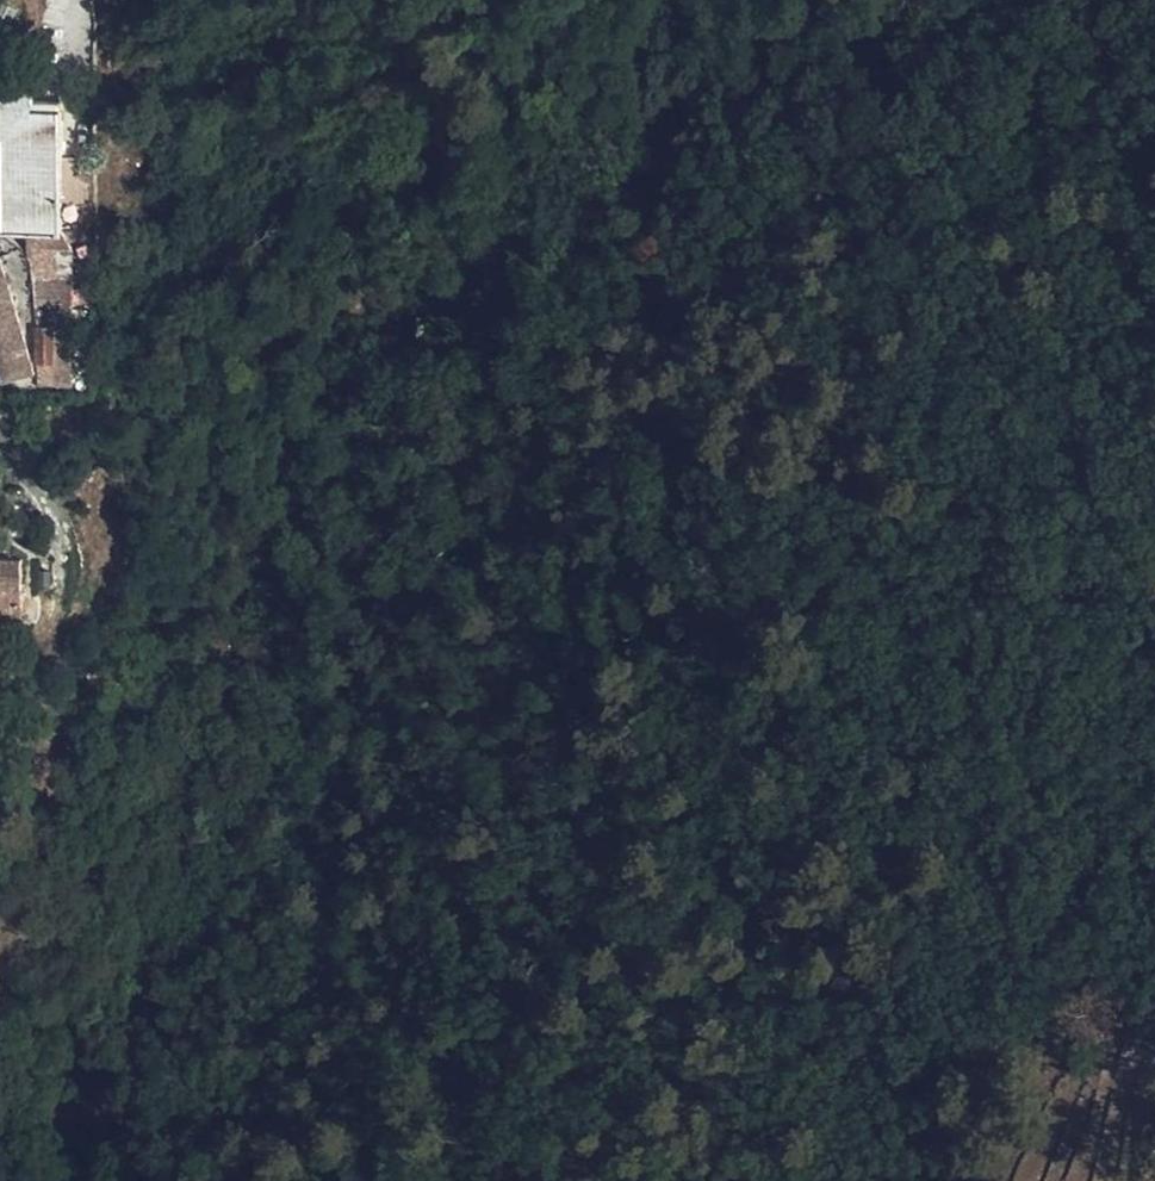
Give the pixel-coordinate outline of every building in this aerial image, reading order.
[(32,83),(0,82),(0,232),(25,231),(26,257),(30,260),(39,383),(72,384),(72,246),(61,225),(59,101),(31,101),(32,83)] [(1,381),(34,371),(6,278),(0,263),(0,378),(1,381)] [(21,608),(20,557),(0,558),(0,608),(21,608)]
